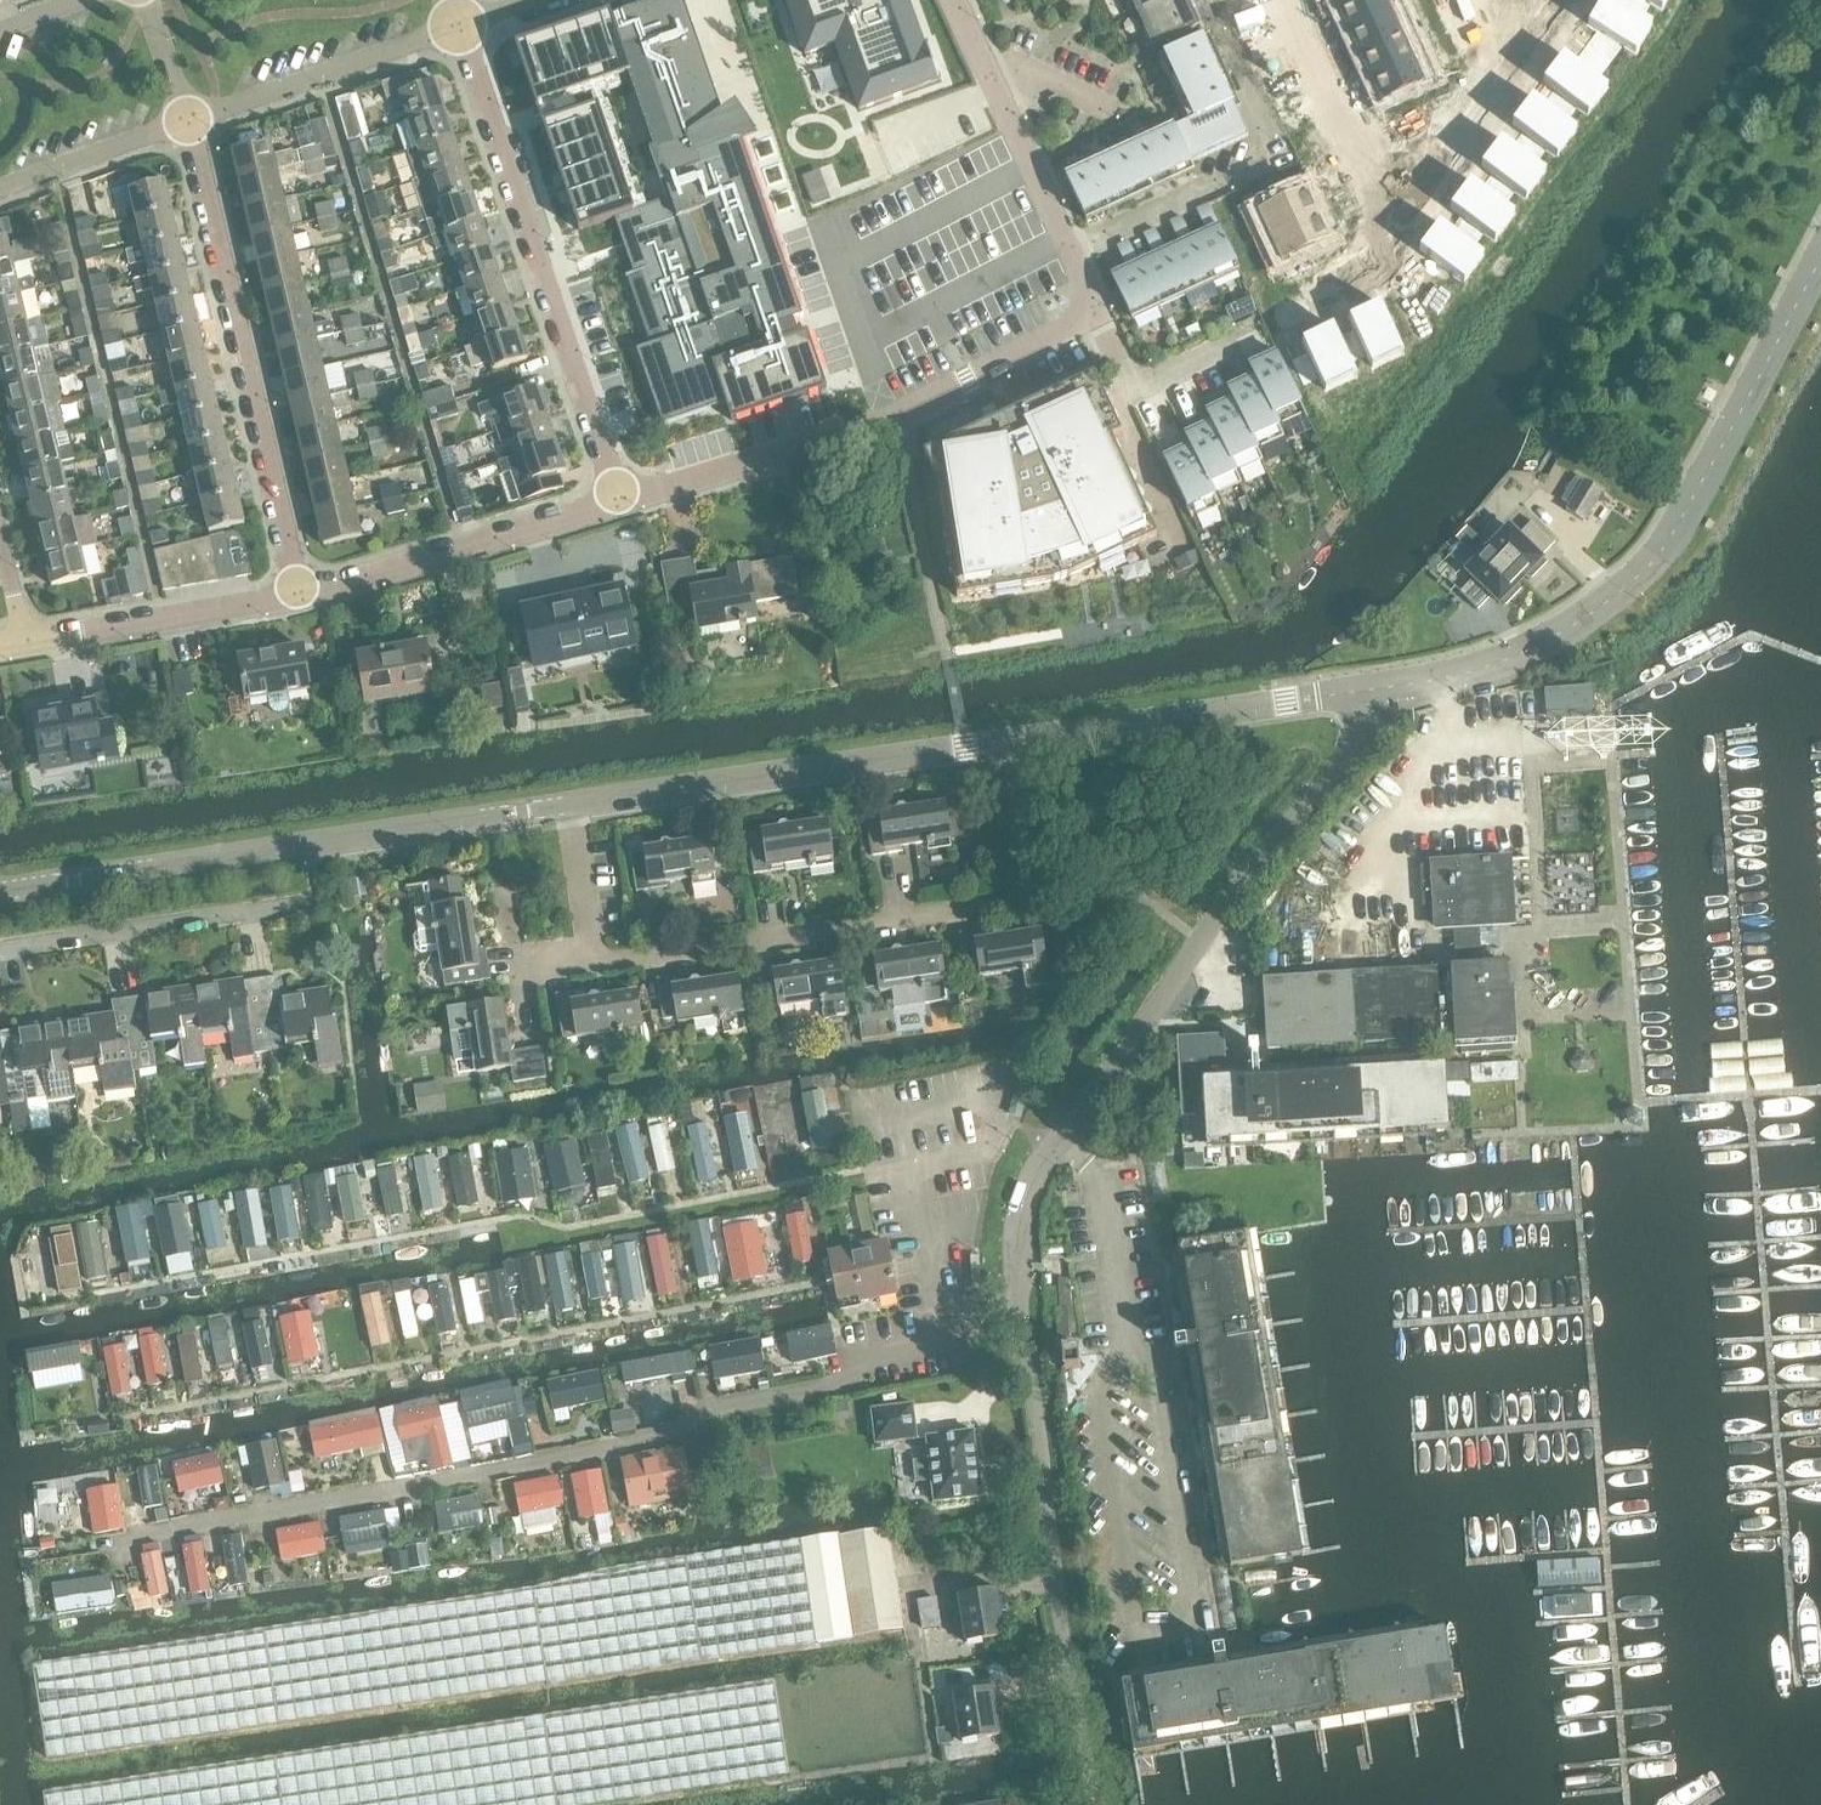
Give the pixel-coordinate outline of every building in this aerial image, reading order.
[(612,16),(658,150),(652,152),(662,181),(670,198),(618,216),(637,272),(625,276),(626,278),(627,278),(652,350),(639,355),(663,425),(725,403),(731,420),(827,387),(807,331),(798,334),(793,320),(803,317),(800,308),(799,308),(741,141),(742,141),(740,136),(731,139),(718,120),(723,116),(683,0),(659,0),(637,7),(612,16)] [(805,54),(835,44),(859,109),(939,80),(926,44),(924,45),(907,0),(785,0),(805,54)] [(1152,48),(1199,26),(1187,0),(1130,0),(1152,48)] [(1336,7),(1347,31),(1402,5),(1400,0),(1351,0),(1336,7)] [(1586,46),(1610,62),(1622,46),(1636,54),(1654,24),(1643,17),(1617,2),(1614,0),(1601,0),(1586,24),(1597,31),(1586,46)] [(1617,2),(1643,17),(1651,3),(1662,10),(1668,0),(1617,0),(1617,2)] [(1402,5),(1347,31),(1358,55),(1413,29),(1402,5)] [(519,42),(515,44),(537,109),(539,114),(579,230),(618,216),(670,198),(662,181),(652,152),(658,150),(612,16),(610,11),(551,32),(533,38),(519,42)] [(1413,29),(1358,55),(1369,78),(1424,53),(1413,29)] [(1158,57),(1167,76),(1217,52),(1208,33),(1158,57)] [(1136,44),(1126,48),(1130,56),(1140,52),(1136,44)] [(1563,52),(1541,81),(1553,90),(1576,107),(1588,116),(1610,87),(1598,78),(1610,62),(1586,46),(1575,61),(1563,52)] [(1217,52),(1167,76),(1175,95),(1226,71),(1217,52)] [(1424,53),(1369,78),(1381,103),(1436,78),(1424,53)] [(818,69),(826,89),(846,81),(838,60),(818,69)] [(1175,95),(1184,115),(1228,94),(1235,91),(1226,71),(1175,95)] [(399,94),(408,120),(442,108),(434,83),(418,88),(412,72),(381,83),(386,98),(399,94)] [(1532,94),(1510,123),(1522,132),(1545,149),(1557,158),(1579,129),(1567,120),(1576,107),(1553,90),(1544,103),(1532,94)] [(350,95),(336,99),(340,114),(348,141),(359,138),(363,137),(362,136),(368,134),(356,93),(350,95)] [(1187,120),(1173,127),(1165,130),(1185,174),(1194,170),(1190,163),(1248,136),(1228,94),(1184,115),(1187,120)] [(452,136),(442,108),(408,120),(417,148),(452,136)] [(301,148),(305,163),(322,159),(335,156),(325,118),(308,122),(315,145),(301,148)] [(1162,124),(1142,133),(1165,184),(1185,174),(1165,130),(1162,124)] [(1501,136),(1479,166),(1491,174),(1514,191),(1526,200),(1548,171),(1536,162),(1545,149),(1522,132),(1513,145),(1501,136)] [(1165,184),(1142,133),(1122,142),(1145,193),(1165,184)] [(452,136),(417,148),(417,149),(406,153),(415,180),(461,164),(452,136)] [(359,138),(348,141),(356,169),(368,165),(359,138)] [(269,141),(231,150),(238,178),(276,169),(295,165),(292,150),(272,154),(269,141)] [(1122,142),(1102,151),(1126,202),(1145,193),(1122,142)] [(1102,151),(1082,161),(1106,211),(1126,202),(1102,151)] [(326,170),(322,159),(305,163),(307,175),(326,170)] [(1085,221),(1106,211),(1082,161),(1062,170),(1085,221)] [(471,192),(461,164),(415,180),(412,180),(421,208),(421,209),(471,192)] [(375,189),(368,165),(356,169),(363,192),(375,189)] [(276,169),(238,178),(244,206),(282,197),(276,169)] [(1470,178),(1448,208),(1460,216),(1484,234),(1495,242),(1517,213),(1505,204),(1514,191),(1491,174),(1482,187),(1470,178)] [(115,208),(131,204),(134,218),(170,209),(163,181),(127,190),(112,194),(115,208)] [(1278,183),(1250,196),(1257,210),(1251,213),(1264,239),(1321,213),(1309,186),(1284,198),(1278,183)] [(823,185),(809,190),(814,204),(828,199),(823,185)] [(383,191),(363,197),(370,221),(390,215),(383,191)] [(69,196),(78,232),(94,228),(86,192),(69,196)] [(430,237),(480,220),(471,192),(421,209),(421,208),(415,211),(419,222),(425,220),(431,236),(430,237)] [(282,197),(244,206),(251,234),(289,226),(282,197)] [(314,205),(317,219),(336,215),(333,201),(314,205)] [(1208,204),(1197,209),(1204,225),(1215,220),(1208,204)] [(177,237),(170,209),(134,218),(141,246),(177,237)] [(1321,213),(1264,239),(1276,266),(1281,263),(1288,278),(1315,265),(1309,251),(1334,239),(1321,213)] [(339,228),(336,215),(317,219),(321,233),(339,228)] [(1181,216),(1170,221),(1177,237),(1189,232),(1181,216)] [(1439,220),(1417,250),(1464,284),(1486,255),(1474,246),(1484,234),(1460,216),(1451,229),(1439,220)] [(490,248),(480,220),(430,237),(434,249),(449,244),(455,260),(490,248)] [(27,262),(27,260),(36,258),(31,238),(12,244),(12,248),(9,250),(7,241),(5,236),(2,221),(0,222),(0,269),(27,262)] [(372,225),(380,255),(393,251),(384,221),(372,225)] [(53,254),(53,256),(68,252),(68,251),(67,251),(60,223),(46,226),(53,254)] [(1218,225),(1191,238),(1212,282),(1234,272),(1239,269),(1218,225)] [(289,226),(251,234),(257,263),(296,254),(289,226)] [(101,255),(94,228),(78,232),(82,248),(81,248),(84,259),(101,255)] [(1144,234),(1151,249),(1162,244),(1155,228),(1144,234)] [(144,261),(147,275),(183,266),(177,237),(141,246),(126,250),(129,264),(144,261)] [(1191,238),(1165,250),(1185,294),(1212,282),(1191,238)] [(1117,246),(1124,261),(1136,256),(1128,241),(1117,246)] [(464,288),(499,276),(490,248),(455,260),(464,288)] [(1165,250),(1138,263),(1159,307),(1185,294),(1165,250)] [(380,255),(385,269),(398,266),(393,251),(380,255)] [(75,280),(68,252),(53,256),(54,262),(57,262),(58,265),(62,283),(75,280)] [(296,254),(257,263),(264,291),(302,282),(296,254)] [(327,261),(331,275),(349,271),(345,256),(327,261)] [(31,277),(27,262),(0,269),(0,299),(34,290),(31,277)] [(1111,275),(1131,319),(1159,307),(1138,263),(1111,275)] [(137,292),(151,289),(154,303),(190,294),(183,266),(147,275),(148,276),(134,280),(137,292)] [(105,271),(88,276),(91,289),(108,284),(105,271)] [(334,289),(352,285),(349,271),(331,275),(334,289)] [(508,304),(499,276),(464,288),(473,316),(508,304)] [(401,278),(389,281),(394,297),(406,294),(401,278)] [(67,311),(68,312),(81,309),(75,280),(62,283),(69,310),(67,311)] [(302,282),(264,291),(271,319),(309,310),(302,282)] [(115,312),(108,284),(91,289),(97,316),(115,312)] [(26,322),(26,321),(41,317),(34,290),(0,299),(0,328),(26,322)] [(154,303),(161,332),(197,323),(190,294),(154,303)] [(1353,330),(1339,337),(1351,363),(1366,356),(1372,369),(1405,354),(1380,301),(1347,317),(1353,330)] [(473,316),(482,342),(483,344),(518,332),(508,304),(473,316)] [(414,322),(409,306),(397,309),(402,326),(414,322)] [(68,312),(70,323),(72,322),(76,339),(88,336),(81,309),(68,312)] [(309,310),(271,319),(277,348),(316,339),(315,338),(333,334),(330,321),(312,325),(309,310)] [(104,345),(122,341),(115,312),(97,316),(104,345)] [(359,314),(340,318),(341,319),(343,331),(344,333),(363,328),(362,326),(359,314)] [(26,322),(0,328),(0,358),(33,350),(47,346),(44,332),(30,336),(26,322)] [(197,323),(161,332),(167,359),(203,350),(197,323)] [(1307,353),(1292,360),(1304,386),(1319,379),(1325,392),(1358,377),(1351,363),(1339,337),(1333,324),(1300,340),(1307,353)] [(366,342),(363,328),(344,333),(347,346),(366,342)] [(492,372),(527,360),(518,332),(483,344),(482,342),(464,348),(471,367),(489,361),(492,372)] [(422,350),(417,334),(417,333),(405,337),(410,353),(422,350)] [(316,339),(277,348),(284,377),(322,368),(316,339)] [(128,370),(122,341),(104,345),(111,374),(128,370)] [(83,367),(94,364),(90,348),(78,351),(83,367)] [(4,388),(56,375),(53,363),(37,367),(33,350),(0,358),(0,371),(4,388)] [(171,374),(174,388),(210,379),(203,350),(167,359),(168,360),(151,364),(154,378),(171,374)] [(1276,351),(1249,364),(1254,374),(1278,425),(1303,413),(1306,418),(1308,417),(1276,351)] [(430,378),(425,362),(413,365),(418,381),(430,378)] [(322,368),(284,377),(290,402),(328,393),(322,368)] [(353,373),(356,387),(375,383),(371,369),(353,373)] [(1122,432),(1095,373),(934,451),(957,596),(1059,580),(1138,544),(1157,535),(1112,436),(1122,432)] [(1283,436),(1278,425),(1254,374),(1227,387),(1232,398),(1257,448),(1283,436)] [(56,375),(4,388),(11,416),(58,404),(63,403),(56,375)] [(86,379),(89,395),(101,392),(97,376),(86,379)] [(162,406),(178,403),(181,416),(217,407),(210,379),(174,388),(158,392),(162,406)] [(378,397),(375,383),(356,387),(360,402),(378,397)] [(422,393),(426,408),(454,400),(450,385),(422,393)] [(115,390),(118,402),(135,397),(132,386),(115,390)] [(487,403),(477,406),(481,418),(491,414),(497,432),(546,416),(545,414),(547,412),(544,402),(541,401),(536,386),(501,398),(487,403)] [(328,393),(290,402),(297,433),(335,424),(328,393)] [(142,425),(135,397),(118,402),(124,430),(142,425)] [(1232,398),(1206,410),(1211,421),(1235,471),(1262,459),(1257,448),(1232,398)] [(458,413),(454,400),(426,408),(430,422),(458,413)] [(11,416),(18,444),(54,435),(54,434),(65,431),(58,404),(11,416)] [(92,408),(96,424),(108,421),(104,404),(92,408)] [(224,436),(217,407),(181,416),(188,445),(224,436)] [(546,416),(497,432),(500,443),(515,438),(520,454),(520,455),(556,444),(546,416)] [(1185,434),(1190,444),(1214,495),(1241,482),(1235,471),(1211,421),(1185,434)] [(335,424),(297,433),(303,460),(342,451),(335,424)] [(366,429),(369,444),(388,440),(384,425),(366,429)] [(99,436),(103,452),(115,449),(111,433),(99,436)] [(54,435),(18,444),(25,473),(61,464),(61,462),(74,459),(71,444),(69,444),(57,447),(54,435)] [(224,436),(188,445),(194,474),(231,465),(224,436)] [(391,454),(388,440),(369,444),(373,458),(391,454)] [(146,442),(128,446),(131,458),(148,454),(146,442)] [(520,454),(497,462),(503,476),(509,474),(520,504),(556,491),(551,477),(558,474),(565,472),(556,444),(520,455),(520,454)] [(1192,518),(1219,505),(1214,495),(1190,444),(1162,457),(1192,518)] [(451,446),(439,450),(444,466),(456,463),(451,446)] [(342,451),(303,460),(310,488),(348,479),(342,451)] [(106,464),(109,480),(121,477),(118,461),(106,464)] [(25,473),(32,501),(68,492),(68,490),(75,488),(73,478),(65,480),(61,464),(25,473)] [(194,474),(201,502),(237,492),(231,465),(194,474)] [(152,470),(135,474),(138,487),(155,483),(152,470)] [(459,474),(459,475),(447,478),(457,510),(471,506),(462,473),(459,474)] [(1583,521),(1602,489),(1585,478),(1583,481),(1576,476),(1561,501),(1568,506),(1565,511),(1583,521)] [(348,479),(310,488),(317,517),(355,508),(348,479)] [(379,486),(382,500),(401,496),(398,481),(379,486)] [(112,492),(116,509),(129,506),(124,489),(112,492)] [(32,501),(39,528),(75,519),(75,518),(68,492),(32,501)] [(244,523),(237,492),(201,502),(208,532),(244,523)] [(405,510),(401,496),(382,500),(385,515),(405,510)] [(159,498),(142,502),(145,516),(162,511),(159,498)] [(355,508),(317,517),(323,545),(362,536),(355,508)] [(98,545),(90,514),(75,518),(75,519),(39,528),(46,557),(82,548),(95,545),(98,545)] [(131,518),(119,520),(123,537),(135,535),(131,518)] [(1509,526),(1491,545),(1523,576),(1528,572),(1533,576),(1546,562),(1537,552),(1550,538),(1532,520),(1518,535),(1509,526)] [(149,533),(152,545),(169,541),(166,528),(149,533)] [(241,537),(231,531),(224,533),(235,577),(250,574),(241,537)] [(221,580),(235,577),(224,533),(210,536),(221,580)] [(196,540),(205,583),(221,580),(210,536),(196,540)] [(191,585),(205,583),(196,540),(181,543),(191,585)] [(1475,576),(1460,591),(1479,609),(1493,594),(1500,601),(1502,599),(1506,603),(1520,589),(1516,585),(1523,576),(1491,545),(1487,541),(1464,566),(1475,576)] [(181,543),(167,547),(176,588),(191,585),(181,543)] [(126,550),(130,566),(128,566),(135,595),(148,592),(138,547),(126,550)] [(162,590),(176,588),(167,547),(153,550),(162,590)] [(53,587),(89,578),(82,548),(46,557),(53,587)] [(1196,549),(1174,558),(1179,570),(1201,561),(1196,549)] [(873,558),(873,557),(858,560),(861,574),(876,571),(875,569),(873,558)] [(791,558),(745,565),(748,581),(749,581),(752,600),(797,593),(791,558)] [(745,565),(727,568),(730,584),(699,589),(694,559),(675,562),(675,561),(661,563),(669,610),(682,608),(683,608),(695,606),(699,628),(756,618),(752,600),(749,581),(748,581),(745,565)] [(113,570),(114,577),(115,577),(121,598),(135,595),(128,566),(113,570)] [(800,571),(804,591),(809,615),(829,612),(820,567),(800,571)] [(107,606),(122,603),(121,598),(115,577),(114,577),(101,581),(107,606)] [(634,644),(621,587),(522,608),(534,665),(634,644)] [(495,636),(492,620),(478,622),(481,638),(495,636)] [(393,691),(433,684),(426,643),(359,655),(367,701),(394,697),(393,691)] [(302,646),(239,657),(247,701),(268,697),(270,706),(274,711),(281,712),(287,709),(290,703),(288,693),(310,690),(302,646)] [(686,668),(684,652),(672,655),(674,670),(686,668)] [(176,700),(195,696),(190,673),(171,676),(176,700)] [(1592,684),(1562,686),(1564,717),(1595,714),(1593,690),(1592,684)] [(508,705),(504,685),(488,688),(492,708),(508,705)] [(529,707),(525,687),(510,690),(514,710),(529,707)] [(99,726),(95,703),(34,714),(42,757),(73,751),(76,765),(119,757),(113,723),(99,726)] [(880,816),(865,818),(871,854),(902,850),(902,845),(927,841),(927,846),(950,842),(944,801),(906,807),(902,804),(898,805),(895,809),(879,811),(880,816)] [(762,833),(748,835),(753,871),(785,867),(784,864),(809,860),(809,863),(832,859),(826,819),(789,825),(785,822),(780,822),(777,826),(762,829),(762,833)] [(645,851),(630,853),(636,889),(667,884),(666,881),(691,878),(692,881),(715,877),(709,837),(671,842),(667,839),(662,840),(660,844),(644,846),(645,851)] [(1432,864),(1422,865),(1424,905),(1435,904),(1436,930),(1455,929),(1457,965),(1484,965),(1482,927),(1512,925),(1508,858),(1432,863),(1432,864)] [(1563,876),(1565,896),(1585,895),(1584,875),(1563,876)] [(352,896),(367,893),(364,876),(349,878),(352,896)] [(467,903),(462,904),(461,895),(459,880),(422,885),(424,900),(425,909),(414,911),(417,933),(413,936),(415,948),(420,952),(435,951),(438,945),(442,973),(444,987),(490,981),(488,967),(486,950),(475,951),(472,925),(469,903),(467,903)] [(979,966),(964,968),(966,980),(1024,971),(1026,987),(1047,984),(1039,930),(1002,936),(1002,935),(998,931),(993,932),(990,937),(989,929),(974,931),(979,966)] [(888,944),(872,946),(878,993),(923,987),(925,1003),(947,1000),(939,946),(902,951),(902,950),(898,946),(892,947),(889,951),(888,944)] [(789,959),(758,964),(764,1004),(777,1002),(778,1008),(821,1002),(824,1018),(845,1015),(838,961),(802,966),(802,965),(798,961),(792,962),(790,967),(789,959)] [(1457,965),(1262,978),(1267,1050),(1461,1037),(1462,1053),(1514,1050),(1508,963),(1484,965),(1457,965)] [(688,974),(658,979),(664,1019),(676,1017),(677,1023),(721,1017),(723,1034),(745,1031),(737,976),(701,982),(701,980),(697,977),(691,978),(689,982),(688,974)] [(276,978),(258,980),(268,1050),(285,1048),(284,1040),(312,1036),(317,1069),(342,1065),(335,1019),(331,1020),(326,988),(279,995),(276,978)] [(256,1054),(255,1052),(268,1050),(258,980),(242,983),(240,980),(192,987),(198,1029),(227,1025),(232,1058),(256,1054)] [(144,997),(127,1000),(136,1068),(154,1065),(150,1037),(177,1033),(182,1064),(203,1061),(198,1029),(192,987),(144,994),(144,997)] [(586,989),(555,994),(562,1041),(620,1032),(623,1049),(644,1046),(636,992),(600,997),(600,996),(596,992),(590,993),(588,998),(586,989)] [(133,1089),(130,1069),(136,1068),(127,1000),(109,1003),(110,1013),(61,1021),(67,1065),(96,1060),(101,1094),(133,1089)] [(510,1052),(503,1002),(448,1010),(456,1060),(473,1057),(475,1073),(511,1068),(513,1082),(545,1077),(541,1047),(510,1052)] [(67,1065),(61,1021),(12,1028),(13,1032),(0,1034),(0,1051),(8,1102),(10,1102),(15,1133),(31,1130),(27,1099),(51,1096),(52,1101),(73,1098),(67,1065)] [(1225,1038),(1178,1039),(1182,1115),(1205,1113),(1206,1141),(1320,1135),(1449,1127),(1447,1089),(1446,1083),(1469,1082),(1468,1063),(1445,1065),(1432,1065),(1383,1068),(1367,1069),(1361,1069),(1342,1071),(1292,1073),(1275,1074),(1257,1075),(1240,1076),(1226,1077),(1225,1038)] [(1256,1044),(1248,1044),(1249,1054),(1256,1054),(1258,1053),(1257,1044),(1256,1044)] [(1575,1052),(1570,1063),(1576,1071),(1588,1071),(1592,1061),(1586,1051),(1575,1052)] [(1469,1066),(1470,1082),(1517,1079),(1516,1063),(1469,1066)] [(809,1077),(799,1080),(801,1093),(812,1090),(809,1077)] [(416,1086),(421,1114),(445,1110),(440,1082),(416,1086)] [(728,1093),(718,1094),(719,1096),(720,1104),(729,1103),(728,1094),(728,1093)] [(803,1095),(810,1139),(827,1136),(820,1093),(803,1095)] [(690,1102),(679,1104),(682,1119),(692,1118),(690,1102)] [(778,1108),(760,1112),(771,1159),(789,1155),(778,1108)] [(623,1115),(613,1118),(616,1128),(625,1125),(623,1115)] [(656,1115),(646,1117),(648,1127),(658,1125),(656,1115)] [(726,1123),(735,1163),(749,1160),(740,1120),(726,1123)] [(599,1121),(585,1124),(587,1134),(601,1132),(599,1121)] [(658,1171),(675,1167),(666,1124),(648,1128),(658,1171)] [(708,1164),(700,1124),(686,1127),(694,1167),(708,1164)] [(642,1171),(631,1131),(617,1135),(627,1175),(642,1171)] [(601,1132),(586,1135),(596,1177),(611,1174),(601,1132)] [(504,1133),(492,1135),(492,1137),(494,1154),(507,1152),(505,1136),(504,1133)] [(576,1142),(546,1149),(556,1191),(586,1184),(576,1142)] [(479,1144),(468,1146),(470,1158),(481,1156),(479,1144)] [(446,1146),(438,1148),(440,1156),(448,1155),(446,1146)] [(536,1198),(528,1149),(507,1152),(494,1154),(502,1203),(536,1198)] [(1203,1153),(1183,1154),(1184,1167),(1203,1167),(1203,1153)] [(391,1159),(376,1162),(378,1169),(393,1166),(391,1159)] [(451,1162),(458,1203),(473,1201),(466,1159),(451,1162)] [(437,1205),(430,1163),(415,1166),(423,1207),(437,1205)] [(374,1165),(365,1167),(367,1177),(376,1175),(374,1165)] [(332,1169),(324,1170),(327,1185),(335,1183),(332,1169)] [(394,1170),(377,1173),(386,1216),(403,1213),(394,1170)] [(323,1174),(302,1177),(312,1232),(333,1228),(323,1174)] [(365,1218),(357,1175),(336,1179),(344,1222),(365,1218)] [(301,1176),(291,1178),(293,1191),(303,1189),(301,1176)] [(292,1227),(286,1190),(271,1192),(278,1229),(292,1227)] [(254,1197),(238,1199),(246,1243),(262,1240),(254,1197)] [(234,1200),(225,1202),(227,1212),(236,1210),(234,1200)] [(801,1202),(784,1205),(786,1215),(803,1211),(801,1202)] [(226,1246),(217,1203),(199,1207),(208,1249),(226,1246)] [(176,1212),(158,1214),(166,1257),(183,1254),(176,1212)] [(786,1216),(794,1263),(812,1260),(803,1213),(786,1216)] [(146,1263),(138,1220),(121,1224),(129,1267),(146,1263)] [(691,1230),(700,1278),(719,1274),(709,1226),(691,1230)] [(80,1231),(88,1274),(105,1271),(97,1228),(80,1231)] [(635,1232),(613,1237),(613,1238),(615,1248),(634,1244),(637,1244),(635,1232)] [(733,1281),(766,1274),(758,1234),(725,1241),(733,1281)] [(1180,1254),(1170,1255),(1185,1341),(1166,1345),(1167,1351),(1172,1350),(1183,1363),(1186,1366),(1189,1365),(1221,1561),(1230,1560),(1231,1568),(1271,1561),(1272,1568),(1293,1565),(1292,1557),(1310,1554),(1256,1234),(1179,1247),(1180,1254)] [(68,1291),(82,1288),(73,1236),(58,1238),(68,1291)] [(613,1238),(579,1244),(582,1255),(599,1252),(604,1251),(605,1260),(617,1258),(615,1248),(613,1238)] [(896,1294),(885,1241),(828,1252),(839,1306),(896,1294)] [(661,1283),(679,1280),(671,1242),(654,1245),(661,1283)] [(634,1244),(615,1248),(617,1258),(625,1300),(644,1296),(634,1244)] [(582,1255),(590,1298),(607,1295),(599,1252),(582,1255)] [(520,1274),(528,1313),(545,1310),(535,1257),(517,1260),(520,1274)] [(503,1261),(503,1262),(504,1271),(508,1289),(516,1288),(514,1275),(520,1274),(517,1260),(517,1259),(503,1261)] [(547,1263),(555,1303),(570,1301),(563,1260),(547,1263)] [(486,1269),(474,1271),(478,1293),(490,1290),(487,1274),(486,1269)] [(490,1290),(497,1321),(514,1317),(508,1289),(504,1271),(487,1274),(490,1290)] [(1061,1275),(1063,1340),(1075,1339),(1072,1275),(1061,1275)] [(466,1321),(480,1318),(473,1279),(459,1281),(466,1321)] [(408,1281),(393,1284),(395,1295),(410,1292),(408,1281)] [(384,1282),(359,1286),(361,1294),(375,1291),(379,1290),(380,1295),(386,1294),(384,1282)] [(428,1287),(437,1334),(457,1331),(448,1283),(428,1287)] [(370,1341),(384,1338),(375,1291),(361,1294),(370,1341)] [(395,1295),(404,1337),(419,1334),(410,1292),(395,1295)] [(338,1303),(327,1305),(328,1311),(335,1315),(341,1314),(338,1303)] [(257,1307),(242,1310),(243,1312),(245,1324),(260,1321),(257,1309),(257,1307)] [(310,1313),(300,1315),(281,1319),(290,1361),(319,1355),(310,1313)] [(232,1363),(223,1315),(207,1318),(217,1367),(232,1363)] [(245,1324),(242,1325),(252,1369),(272,1365),(262,1320),(260,1321),(245,1324)] [(182,1327),(176,1328),(178,1337),(195,1334),(193,1323),(182,1325),(182,1327)] [(830,1325),(787,1335),(793,1363),(836,1354),(830,1325)] [(149,1385),(167,1382),(158,1335),(140,1339),(149,1385)] [(196,1336),(178,1339),(186,1383),(204,1380),(196,1336)] [(114,1337),(102,1339),(104,1346),(116,1344),(114,1337)] [(772,1338),(762,1340),(763,1347),(774,1345),(772,1338)] [(708,1352),(713,1379),(765,1370),(761,1343),(708,1352)] [(121,1344),(102,1348),(113,1396),(132,1392),(121,1344)] [(1062,1368),(1080,1367),(1078,1345),(1061,1346),(1062,1368)] [(27,1355),(31,1374),(82,1364),(79,1346),(27,1355)] [(629,1365),(632,1381),(688,1369),(684,1354),(629,1365)] [(780,1368),(771,1369),(773,1383),(782,1381),(780,1368)] [(548,1382),(554,1411),(604,1400),(598,1372),(548,1382)] [(462,1401),(469,1429),(507,1420),(519,1417),(512,1389),(462,1401)] [(534,1397),(522,1399),(525,1417),(537,1414),(534,1397)] [(876,1445),(917,1439),(912,1402),(870,1408),(876,1445)] [(434,1470),(453,1466),(445,1433),(438,1405),(396,1415),(403,1443),(426,1438),(434,1470)] [(632,1409),(611,1413),(615,1432),(636,1428),(632,1409)] [(317,1459),(383,1444),(377,1415),(311,1430),(317,1459)] [(519,1417),(507,1420),(513,1447),(530,1444),(523,1416),(519,1417)] [(932,1502),(981,1496),(972,1429),(924,1435),(927,1458),(911,1460),(914,1483),(930,1481),(932,1502)] [(256,1490),(285,1484),(276,1441),(247,1447),(256,1490)] [(181,1493),(224,1483),(217,1455),(175,1465),(181,1493)] [(669,1458),(618,1468),(627,1511),(678,1501),(669,1458)] [(146,1509),(163,1506),(157,1468),(139,1471),(146,1509)] [(572,1476),(580,1519),(609,1513),(600,1470),(572,1476)] [(300,1471),(289,1473),(292,1492),(304,1490),(300,1471)] [(515,1485),(521,1514),(564,1505),(558,1477),(515,1485)] [(95,1534),(124,1529),(117,1486),(88,1491),(95,1534)] [(441,1533),(484,1525),(479,1496),(436,1504),(441,1533)] [(219,1499),(215,1505),(216,1508),(228,1505),(226,1497),(219,1499)] [(167,1508),(155,1510),(157,1522),(169,1520),(167,1508)] [(495,1508),(485,1510),(487,1524),(497,1522),(495,1508)] [(554,1508),(521,1515),(524,1530),(557,1523),(554,1508)] [(341,1519),(346,1548),(389,1540),(384,1511),(341,1519)] [(625,1516),(615,1518),(617,1536),(627,1534),(625,1516)] [(612,1522),(603,1524),(607,1542),(615,1541),(612,1522)] [(320,1524),(300,1527),(278,1532),(283,1560),(326,1552),(320,1524)] [(889,1528),(838,1535),(838,1533),(800,1539),(816,1642),(817,1642),(904,1629),(889,1528)] [(199,1534),(184,1537),(185,1543),(200,1540),(199,1534)] [(224,1538),(231,1585),(248,1582),(241,1535),(224,1538)] [(54,1536),(40,1538),(41,1549),(56,1547),(54,1536)] [(47,1758),(546,1681),(547,1684),(816,1642),(800,1539),(609,1568),(532,1587),(32,1664),(47,1758)] [(158,1542),(143,1545),(145,1554),(159,1551),(158,1542)] [(427,1542),(405,1546),(409,1570),(431,1566),(427,1542)] [(193,1593),(210,1590),(202,1543),(184,1546),(193,1593)] [(151,1596),(169,1593),(161,1552),(143,1555),(151,1596)] [(223,1556),(214,1558),(215,1570),(225,1569),(223,1556)] [(1541,1585),(1601,1580),(1599,1556),(1539,1561),(1541,1585)] [(274,1574),(263,1575),(265,1587),(276,1586),(274,1574)] [(58,1615),(115,1607),(111,1578),(54,1586),(58,1615)] [(125,1581),(115,1583),(118,1596),(127,1595),(125,1581)] [(965,1642),(1003,1636),(995,1588),(957,1594),(965,1642)] [(940,1593),(921,1595),(923,1623),(943,1622),(940,1593)] [(1134,1760),(1137,1760),(1433,1710),(1433,1705),(1462,1700),(1459,1678),(1452,1679),(1444,1630),(1420,1634),(1419,1627),(1125,1676),(1126,1681),(1118,1682),(1124,1716),(1119,1716),(1123,1741),(1130,1740),(1134,1760)] [(774,1679),(43,1791),(45,1804),(586,1804),(788,1774),(774,1679)] [(960,1741),(998,1734),(990,1686),(951,1693),(960,1741)] [(951,1726),(936,1728),(938,1744),(954,1742),(951,1726)]
